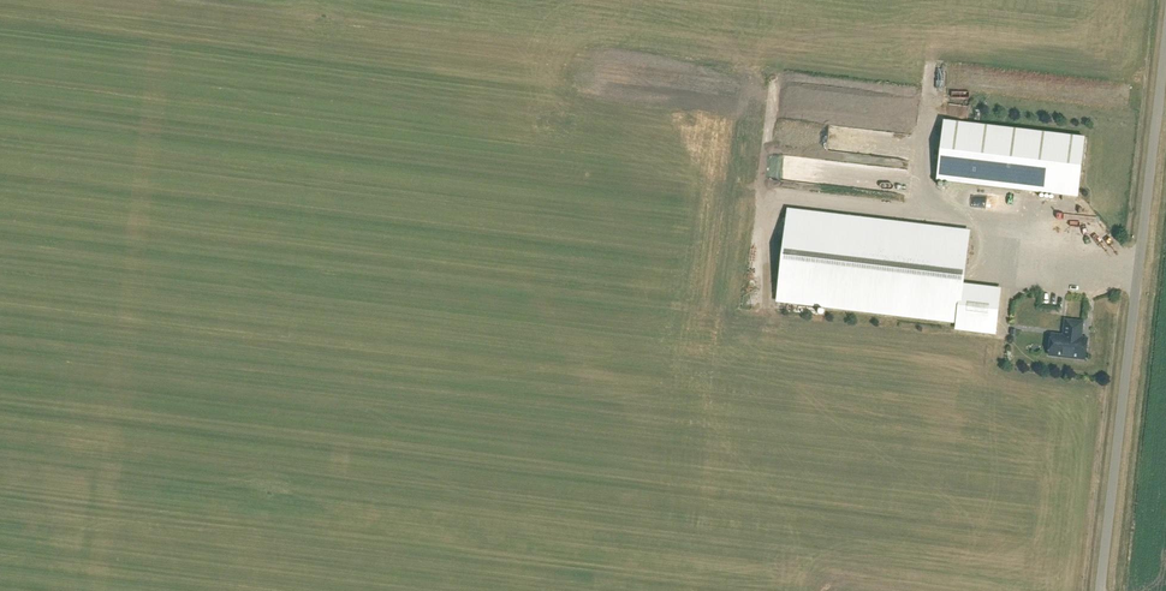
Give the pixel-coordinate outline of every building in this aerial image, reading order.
[(938,181),(1077,197),(1084,137),(945,121),(938,181)] [(1000,288),(963,284),(969,233),(789,211),(779,300),(958,321),(957,329),(995,333),(1000,288)] [(1064,336),(1059,335),(1052,334),(1049,355),(1056,356),(1085,359),(1088,339),(1081,338),(1082,333),(1083,322),(1066,320),(1064,336)]
